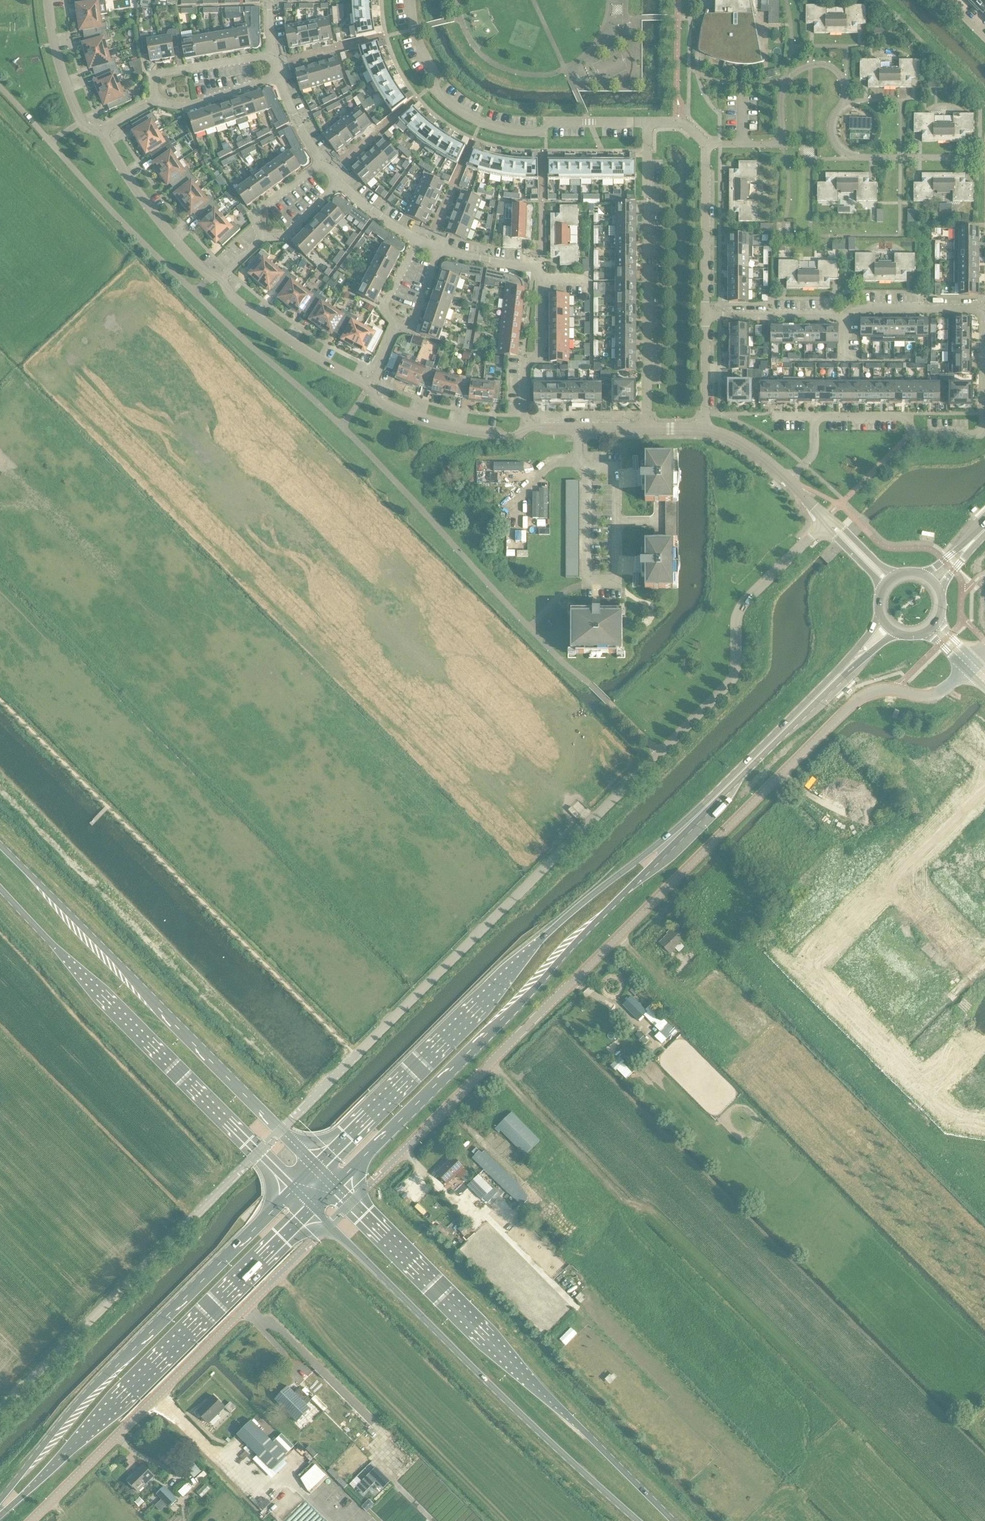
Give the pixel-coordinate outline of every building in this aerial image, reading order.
[(100,15),(98,6),(104,5),(103,0),(81,0),(82,5),(77,6),(78,11),(77,13),(77,15),(77,18),(77,19),(100,15)] [(715,8),(715,15),(707,15),(704,26),(703,26),(701,38),(700,51),(706,54),(713,57),(720,60),(727,62),(736,64),(745,65),(754,64),(763,62),(763,61),(762,61),(753,16),(757,16),(757,0),(715,0),(715,8)] [(779,24),(779,0),(769,0),(769,24),(779,24)] [(973,7),(978,11),(979,10),(983,14),(984,12),(984,0),(979,0),(973,7)] [(353,14),(376,12),(376,7),(372,7),(372,2),(352,2),(353,14)] [(842,14),(836,14),(829,14),(829,16),(827,16),(827,6),(806,6),(806,24),(815,24),(815,27),(814,27),(814,34),(858,34),(858,28),(857,28),(857,24),(866,24),(866,6),(845,6),(845,16),(842,16),(842,14)] [(247,29),(250,48),(251,47),(253,49),(255,49),(257,49),(259,48),(260,46),(260,44),(260,8),(245,8),(246,13),(251,13),(251,28),(247,29)] [(354,26),(373,23),(373,18),(377,17),(376,12),(353,14),(354,26)] [(86,37),(108,32),(106,24),(101,24),(100,15),(77,19),(78,21),(79,24),(80,26),(81,31),(85,30),(86,37)] [(317,21),(321,41),(326,40),(327,41),(333,40),(328,18),(317,21)] [(316,42),(321,41),(317,21),(307,23),(311,45),(317,43),(316,42)] [(305,46),(311,45),(307,23),(296,25),(300,46),(305,45),(305,46)] [(373,23),(354,26),(356,38),(374,35),(379,34),(378,28),(374,29),(373,23)] [(295,47),(300,46),(296,25),(285,27),(289,49),(295,48),(295,47)] [(159,39),(163,63),(167,63),(171,61),(171,59),(175,58),(173,46),(179,45),(178,45),(182,44),(182,40),(180,29),(176,30),(169,31),(166,37),(159,39)] [(250,49),(250,48),(247,29),(236,31),(239,50),(244,49),(244,50),(250,49)] [(234,51),(239,50),(236,31),(225,33),(228,53),(234,52),(234,51)] [(86,57),(107,51),(105,42),(110,41),(108,32),(86,37),(88,43),(84,45),(85,49),(85,52),(85,54),(85,57),(86,57)] [(223,54),(228,53),(225,33),(214,35),(217,53),(222,53),(223,54)] [(140,36),(143,51),(149,50),(151,62),(155,61),(155,64),(159,64),(163,63),(159,39),(152,40),(148,34),(140,36)] [(212,54),(217,53),(214,35),(204,36),(207,56),(213,55),(212,54)] [(201,57),(207,56),(204,36),(193,38),(196,57),(201,56),(201,57)] [(191,58),(196,57),(193,38),(182,40),(182,44),(185,60),(191,59),(191,58)] [(363,60),(381,54),(379,48),(383,47),(382,42),(376,43),(376,44),(359,48),(363,60)] [(97,74),(117,67),(115,58),(110,60),(107,51),(86,57),(86,58),(87,60),(88,62),(89,64),(90,69),(95,68),(97,74)] [(367,72),(389,62),(387,58),(383,59),(381,54),(363,60),(367,72)] [(326,62),(332,82),(343,79),(337,58),(331,60),(331,61),(326,62)] [(141,62),(141,59),(129,63),(131,68),(141,64),(141,62)] [(860,60),(860,78),(869,78),(869,82),(868,82),(868,88),(912,88),(912,82),(911,82),(911,79),(920,79),(920,60),(899,60),(899,71),(896,71),(896,68),(883,68),(883,71),(881,71),(881,60),(860,60)] [(322,85),(332,82),(326,62),(322,64),(321,63),(316,64),(322,85)] [(372,83),(390,74),(387,69),(391,67),(389,62),(367,72),(372,83)] [(312,88),(322,85),(316,64),(310,66),(311,67),(306,68),(312,88)] [(98,94),(119,86),(116,77),(121,75),(117,67),(97,74),(99,80),(95,82),(97,87),(97,89),(98,92),(98,94)] [(301,92),(312,88),(306,68),(301,70),(301,69),(295,70),(301,92)] [(378,93),(398,81),(396,77),(392,79),(390,74),(372,83),(378,93)] [(385,103),(401,92),(398,87),(401,85),(398,81),(378,93),(385,103)] [(119,86),(98,94),(99,95),(100,97),(101,99),(103,101),(105,105),(109,104),(112,110),(132,101),(128,92),(123,94),(119,86)] [(262,93),(267,111),(272,109),(279,123),(274,125),(276,130),(289,123),(272,91),(271,89),(269,88),(267,88),(265,89),(263,90),(263,93),(262,93)] [(267,111),(262,93),(261,92),(255,94),(256,94),(251,96),(257,114),(267,111)] [(401,92),(385,103),(392,113),(406,102),(411,99),(407,94),(404,97),(401,92)] [(357,106),(365,101),(361,94),(357,97),(357,98),(354,100),(357,106)] [(247,118),(257,114),(251,96),(246,98),(246,97),(240,99),(247,118)] [(236,121),(247,118),(240,99),(235,100),(235,101),(230,103),(236,121)] [(365,101),(357,106),(358,107),(362,105),(365,110),(369,108),(365,101)] [(226,124),(236,121),(230,103),(225,105),(225,104),(220,105),(226,124)] [(216,128),(226,124),(220,105),(214,107),(215,108),(210,110),(216,128)] [(408,130),(421,116),(417,112),(420,110),(416,105),(412,109),(399,121),(408,130)] [(349,115),(362,132),(366,129),(367,129),(371,125),(358,108),(349,115)] [(206,131),(216,128),(210,110),(205,111),(199,112),(206,131)] [(195,135),(206,131),(199,112),(194,114),(194,115),(189,117),(195,135)] [(139,144),(158,133),(153,125),(158,122),(153,113),(134,125),(138,130),(134,132),(136,137),(137,139),(137,141),(138,144),(139,144)] [(974,133),(974,114),(953,114),(953,125),(950,125),(950,122),(937,122),(937,125),(935,125),(935,114),(914,114),(914,133),(923,133),(923,136),(922,136),(922,142),(965,142),(966,136),(965,136),(965,133),(974,133)] [(358,135),(362,132),(349,115),(341,122),(354,139),(359,136),(358,135)] [(372,119),(377,126),(381,122),(376,116),(372,119)] [(417,138),(432,120),(428,117),(425,120),(421,116),(408,130),(417,138)] [(426,146),(438,130),(433,127),(436,124),(432,120),(417,138),(426,146)] [(850,120),(850,130),(870,131),(871,120),(850,120)] [(350,143),(354,139),(341,122),(332,128),(345,145),(349,142),(350,143)] [(289,152),(300,167),(301,166),(303,167),(305,167),(306,165),(308,164),(308,161),(307,160),(291,127),(278,133),(281,138),(285,136),(292,149),(289,152)] [(341,148),(345,145),(332,128),(323,135),(337,153),(342,149),(341,148)] [(436,152),(449,133),(444,130),(442,133),(438,130),(426,146),(436,152)] [(388,131),(384,134),(390,140),(394,137),(388,131)] [(170,142),(167,137),(163,140),(158,133),(139,144),(139,145),(141,147),(142,148),(144,150),(147,154),(151,152),(154,157),(172,145),(170,142)] [(446,159),(456,142),(451,139),(453,136),(449,133),(436,152),(446,159)] [(376,148),(390,163),(399,156),(384,140),(379,144),(380,144),(376,148)] [(456,142),(446,159),(458,164),(465,148),(468,143),(462,141),(461,144),(456,142)] [(177,152),(174,148),(172,145),(154,157),(157,162),(153,165),(156,169),(157,171),(158,173),(159,176),(178,163),(173,155),(177,152)] [(403,154),(407,150),(401,145),(397,149),(403,154)] [(478,172),(484,154),(479,152),(480,148),(475,146),(473,151),(466,168),(478,172)] [(382,171),(390,163),(376,148),(372,151),(367,155),(382,171)] [(407,150),(403,154),(410,159),(413,155),(407,150)] [(490,175),(495,153),(490,151),(490,155),(484,154),(478,172),(490,175)] [(300,168),(300,167),(289,152),(280,159),(291,174),(295,171),(295,172),(300,168)] [(502,178),(505,159),(500,157),(500,154),(495,153),(490,175),(502,178)] [(374,178),(382,171),(367,155),(363,158),(364,159),(360,163),(374,178)] [(514,179),(516,156),(511,156),(511,159),(505,159),(502,178),(514,179)] [(526,180),(526,161),(521,161),(521,157),(516,156),(514,179),(526,180)] [(526,161),(526,180),(538,180),(538,162),(538,157),(532,157),(532,161),(526,161)] [(559,180),(559,161),(554,161),(554,157),(548,157),(548,163),(548,180),(559,180)] [(570,180),(570,157),(565,157),(565,161),(559,161),(559,180),(570,180)] [(581,180),(581,161),(575,161),(575,157),(570,157),(570,180),(581,180)] [(592,181),(592,157),(587,157),(587,161),(581,161),(581,180),(592,181)] [(602,181),(602,161),(597,161),(597,157),(592,157),(592,181),(602,181)] [(613,181),(613,157),(608,157),(608,161),(602,161),(602,181),(613,181)] [(624,181),(624,161),(618,161),(618,157),(613,157),(613,181),(624,181)] [(624,161),(624,181),(635,181),(635,163),(635,157),(630,157),(630,161),(624,161)] [(211,158),(204,161),(207,166),(213,162),(211,158)] [(287,177),(291,174),(280,159),(271,165),(282,181),(287,178),(287,177)] [(406,170),(410,164),(406,161),(402,167),(406,170)] [(425,170),(428,165),(421,161),(418,165),(425,170)] [(729,170),(729,214),(735,214),(735,213),(738,213),(738,222),(757,222),(757,201),(746,201),(746,198),(749,198),(749,186),(746,186),(746,183),(757,183),(757,162),(739,162),(739,171),(735,171),(735,170),(729,170)] [(175,188),(193,175),(187,167),(183,170),(178,163),(159,176),(160,176),(161,178),(163,180),(165,181),(168,185),(172,183),(175,188)] [(366,186),(374,178),(360,163),(356,166),(356,165),(351,169),(366,186)] [(278,184),(282,181),(271,165),(262,171),(273,187),(277,184),(278,184)] [(428,165),(425,170),(432,174),(435,170),(428,165)] [(413,175),(417,169),(413,167),(409,172),(413,175)] [(269,190),(273,187),(262,171),(253,178),(265,194),(270,190),(269,190)] [(393,179),(397,182),(401,176),(397,173),(393,179)] [(442,179),(449,182),(451,177),(444,174),(442,179)] [(817,183),(817,202),(838,202),(838,191),(841,191),(841,194),(854,194),(854,191),(856,191),(856,202),(877,202),(877,183),(868,183),(868,180),(869,180),(869,174),(826,174),(825,180),(826,180),(826,183),(817,183)] [(914,183),(914,202),(934,202),(934,191),(937,191),(937,194),(950,194),(950,191),(953,191),(953,202),(974,202),(974,184),(965,184),(965,180),(965,174),(922,174),(922,180),(923,180),(923,183),(914,183)] [(182,206),(200,192),(194,185),(198,182),(193,175),(175,188),(179,192),(175,195),(179,199),(179,202),(180,204),(182,206)] [(420,185),(439,194),(441,190),(442,190),(444,184),(425,175),(420,185)] [(216,180),(222,188),(227,185),(221,176),(216,180)] [(260,197),(265,194),(253,178),(245,184),(256,199),(260,196),(260,197)] [(400,184),(404,187),(408,181),(404,178),(400,184)] [(393,187),(397,182),(393,179),(389,184),(393,187)] [(252,202),(256,199),(245,184),(235,191),(247,207),(252,203),(252,202)] [(400,193),(404,187),(400,184),(396,190),(400,193)] [(436,199),(439,194),(420,185),(415,195),(435,204),(437,199),(436,199)] [(385,190),(380,196),(384,199),(388,193),(385,190)] [(199,217),(215,203),(210,196),(205,199),(200,192),(182,206),(184,208),(186,210),(188,211),(191,215),(195,212),(199,217)] [(458,203),(478,210),(482,200),(462,192),(459,197),(460,198),(458,203)] [(432,209),(435,204),(415,195),(410,205),(429,214),(432,209)] [(392,196),(387,201),(391,204),(395,199),(392,196)] [(332,205),(345,218),(348,215),(361,224),(357,228),(362,231),(370,220),(341,198),(339,197),(337,197),(335,198),(333,200),(333,202),(333,204),(332,205)] [(207,235),(223,220),(217,213),(221,209),(218,205),(215,203),(199,217),(203,221),(199,224),(203,228),(204,230),(205,232),(207,235)] [(474,220),(478,210),(458,203),(457,207),(456,207),(454,212),(474,220)] [(345,218),(332,205),(331,204),(327,208),(327,209),(324,213),(337,226),(345,218)] [(617,216),(635,216),(635,204),(617,204),(617,216)] [(427,218),(429,214),(410,205),(406,215),(425,224),(428,219),(427,218)] [(504,227),(503,248),(521,249),(522,240),(531,240),(532,206),(513,205),(512,228),(504,227)] [(557,214),(551,214),(551,258),(557,258),(557,257),(560,257),(560,266),(578,266),(578,245),(568,245),(568,242),(570,242),(570,230),(568,230),(568,227),(578,227),(578,206),(560,206),(560,215),(557,215),(557,214)] [(470,230),(474,220),(454,212),(452,218),(453,218),(451,223),(470,230)] [(330,234),(337,226),(324,213),(320,216),(319,216),(315,220),(330,234)] [(635,226),(635,216),(617,216),(617,226),(635,226)] [(223,220),(207,235),(209,237),(211,238),(213,239),(217,243),(220,240),(224,245),(240,230),(234,223),(230,226),(223,220)] [(322,241),(330,234),(315,220),(311,224),(312,224),(308,228),(322,241)] [(383,245),(399,254),(400,253),(402,252),(403,251),(404,249),(405,247),(404,245),(403,244),(373,222),(365,233),(369,237),(372,232),(385,241),(383,245)] [(466,241),(470,230),(451,223),(449,228),(448,227),(446,233),(466,241)] [(635,237),(635,226),(617,226),(617,237),(635,237)] [(314,249),(322,241),(308,228),(305,232),(304,231),(300,235),(314,249)] [(954,229),(954,241),(978,241),(978,229),(959,229),(954,229)] [(350,239),(354,242),(358,236),(354,233),(350,239)] [(306,257),(314,249),(300,235),(296,239),(297,240),(293,244),(306,257)] [(729,247),(748,247),(753,247),(753,236),(729,236),(729,247)] [(612,248),(617,248),(635,248),(635,237),(617,237),(612,237),(612,248)] [(357,244),(362,247),(366,241),(362,238),(357,244)] [(350,247),(354,242),(350,239),(346,244),(350,247)] [(954,241),(954,251),(959,251),(978,251),(978,241),(954,241)] [(357,253),(362,247),(357,244),(353,250),(357,253)] [(400,255),(399,254),(383,245),(377,255),(394,264),(397,260),(400,255)] [(753,247),(748,247),(729,247),(729,258),(748,258),(753,258),(753,247)] [(635,259),(635,248),(617,248),(616,259),(635,259)] [(259,284),(273,267),(266,261),(270,257),(262,250),(248,267),(253,271),(250,275),(254,278),(255,280),(257,282),(259,284)] [(337,256),(341,259),(346,253),(341,250),(337,256)] [(954,251),(954,262),(978,262),(978,251),(959,251),(954,251)] [(855,254),(855,272),(864,272),(864,276),(863,276),(863,282),(907,282),(907,276),(906,276),(906,273),(915,273),(915,254),(894,254),(894,265),(891,265),(891,262),(879,262),(879,265),(876,265),(876,254),(855,254)] [(392,269),(394,264),(377,255),(372,265),(390,274),(393,269),(392,269)] [(337,265),(341,259),(337,256),(333,262),(337,265)] [(344,262),(349,265),(353,259),(349,256),(344,262)] [(748,269),(748,258),(729,258),(729,269),(748,269)] [(635,270),(635,259),(616,259),(616,270),(635,270)] [(302,260),(298,267),(303,270),(308,264),(302,260)] [(778,261),(778,279),(787,279),(787,283),(786,283),(786,289),(830,289),(830,283),(829,283),(829,280),(838,280),(838,261),(818,261),(818,272),(815,272),(815,269),(802,269),(802,272),(799,272),(799,261),(778,261)] [(344,271),(349,265),(344,262),(340,268),(344,271)] [(954,262),(954,273),(959,273),(978,273),(978,262),(954,262)] [(442,272),(460,278),(461,274),(476,277),(475,282),(481,283),(483,269),(447,263),(445,263),(443,264),(442,265),(441,267),(442,269),(443,271),(442,272)] [(387,279),(390,274),(372,265),(367,274),(384,283),(386,279),(387,279)] [(277,291),(291,274),(284,269),(280,273),(273,267),(259,284),(259,285),(261,286),(263,287),(266,288),(270,291),(273,288),(277,291)] [(328,268),(324,274),(328,277),(333,271),(328,268)] [(522,290),(523,285),(522,283),(521,281),(519,279),(517,278),(487,269),(485,278),(506,284),(505,288),(522,290)] [(748,280),(748,269),(729,269),(729,280),(748,280)] [(635,281),(635,270),(616,270),(616,281),(635,281)] [(460,278),(442,272),(441,272),(439,278),(440,278),(438,283),(456,289),(460,278)] [(332,279),(336,282),(340,276),(336,273),(332,279)] [(954,284),(959,284),(978,284),(978,273),(959,273),(954,273),(954,284)] [(291,274),(277,291),(282,295),(280,299),(283,302),(285,304),(286,305),(289,307),(302,289),(295,284),(298,279),(291,274)] [(382,288),(384,283),(367,274),(362,284),(380,293),(383,288),(382,288)] [(327,286),(334,290),(337,285),(331,280),(327,286)] [(748,290),(748,280),(729,280),(729,290),(748,290)] [(453,299),(456,289),(438,283),(437,288),(436,287),(434,293),(453,299)] [(377,298),(380,293),(362,284),(357,294),(374,303),(376,298),(377,298)] [(616,295),(635,295),(635,284),(616,284),(616,295)] [(978,295),(978,284),(959,284),(959,295),(978,295)] [(524,290),(522,290),(505,288),(504,299),(523,301),(524,290)] [(308,313),(320,295),(313,290),(309,295),(302,289),(289,307),(289,308),(291,309),(293,310),(296,311),(300,314),(303,310),(308,313)] [(747,302),(748,290),(729,290),(729,302),(747,302)] [(449,309),(453,299),(434,293),(432,298),(433,299),(431,303),(449,309)] [(320,295),(308,313),(313,317),(310,321),(314,323),(316,325),(318,327),(320,329),(332,310),(324,305),(327,300),(320,295)] [(635,306),(635,295),(616,295),(616,306),(635,306)] [(551,307),(569,307),(569,296),(551,296),(551,307)] [(521,312),(523,301),(504,299),(503,310),(521,312)] [(446,320),(449,309),(431,303),(430,308),(429,308),(427,313),(446,320)] [(365,309),(372,313),(374,308),(367,304),(365,309)] [(594,306),(594,312),(594,317),(602,317),(602,313),(598,313),(598,312),(601,312),(601,306),(598,306),(594,306)] [(635,317),(635,306),(616,306),(616,317),(635,317)] [(569,318),(569,307),(551,307),(551,318),(569,318)] [(339,333),(350,314),(343,310),(340,314),(332,310),(320,329),(323,330),(325,331),(328,331),(332,334),(334,330),(339,333)] [(520,323),(521,312),(503,310),(502,321),(520,323)] [(442,330),(446,320),(427,313),(425,319),(426,319),(424,324),(442,330)] [(353,348),(364,328),(356,323),(358,319),(350,314),(339,333),(345,336),(343,340),(347,343),(349,344),(350,346),(352,347),(353,348)] [(635,328),(635,317),(616,317),(616,328),(635,328)] [(569,329),(569,318),(551,318),(551,329),(569,329)] [(862,319),(861,338),(873,338),(873,320),(866,320),(866,319),(862,319)] [(884,343),(884,319),(879,319),(879,320),(873,320),(873,338),(873,343),(884,343)] [(894,343),(894,320),(888,320),(888,319),(884,319),(884,343),(894,343)] [(905,343),(905,338),(905,319),(901,319),(901,320),(894,320),(894,343),(905,343)] [(916,338),(916,320),(910,320),(910,319),(905,319),(905,338),(916,338)] [(916,320),(916,338),(927,338),(927,319),(922,319),(922,320),(916,320)] [(948,330),(971,330),(971,326),(970,326),(970,319),(948,319),(948,330)] [(519,334),(520,323),(502,321),(500,332),(519,334)] [(439,341),(442,330),(424,324),(423,329),(422,328),(420,334),(439,341)] [(729,337),(747,337),(747,326),(730,326),(730,332),(729,332),(729,337)] [(772,326),(772,344),(783,344),(783,327),(777,327),(777,326),(772,326)] [(794,344),(794,326),(789,326),(789,327),(783,327),(783,344),(794,344)] [(804,344),(804,327),(798,327),(798,326),(794,326),(794,344),(804,344)] [(815,344),(815,326),(811,326),(811,327),(804,327),(804,344),(815,344)] [(826,344),(826,327),(820,327),(820,326),(815,326),(815,344),(826,344)] [(826,327),(826,344),(837,344),(837,326),(832,326),(832,327),(826,327)] [(364,328),(353,348),(356,349),(358,350),(360,350),(365,352),(367,348),(373,351),(383,332),(374,327),(372,332),(364,328)] [(635,338),(635,328),(616,328),(616,338),(635,338)] [(569,339),(569,329),(551,329),(551,339),(569,339)] [(971,335),(971,330),(948,330),(948,341),(970,341),(970,335),(971,335)] [(518,345),(519,334),(500,332),(499,343),(518,345)] [(421,347),(424,339),(414,336),(411,344),(421,347)] [(747,348),(747,337),(729,337),(729,341),(730,341),(730,348),(747,348)] [(635,349),(635,338),(616,338),(616,349),(635,349)] [(569,350),(569,339),(551,339),(551,350),(569,350)] [(970,348),(970,341),(948,341),(948,352),(971,352),(971,348),(970,348)] [(516,356),(518,345),(499,343),(498,354),(516,356)] [(747,359),(747,348),(730,348),(730,354),(729,354),(729,359),(747,359)] [(635,360),(635,349),(616,349),(616,360),(635,360)] [(569,362),(569,350),(551,350),(551,362),(569,362)] [(465,352),(463,359),(469,361),(471,353),(465,352)] [(971,357),(971,352),(948,352),(948,363),(970,363),(970,357),(971,357)] [(407,384),(414,365),(405,361),(406,358),(399,355),(392,373),(398,375),(397,379),(401,381),(401,382),(407,384)] [(747,370),(747,359),(729,359),(729,363),(730,363),(730,370),(747,370)] [(635,371),(635,360),(616,360),(616,371),(635,371)] [(426,387),(432,368),(434,364),(427,361),(426,366),(424,369),(414,365),(407,384),(413,387),(413,385),(418,387),(419,384),(426,387)] [(970,369),(970,363),(948,363),(949,363),(949,374),(971,374),(971,369),(970,369)] [(443,396),(448,376),(438,374),(439,370),(432,368),(426,387),(434,389),(433,392),(437,393),(437,395),(443,396)] [(463,396),(466,377),(459,376),(459,379),(448,376),(443,396),(449,398),(450,397),(454,398),(455,394),(463,396)] [(481,404),(483,383),(473,382),(473,378),(466,377),(463,396),(470,397),(470,401),(475,402),(474,403),(481,404)] [(794,403),(794,378),(783,378),(783,383),(783,404),(790,404),(790,403),(794,403)] [(805,404),(805,383),(805,379),(794,378),(794,403),(798,403),(798,404),(805,404)] [(884,403),(884,383),(884,378),(874,378),(874,383),(874,404),(880,404),(880,403),(884,403)] [(568,384),(568,403),(572,403),(572,404),(579,405),(579,384),(579,379),(568,379),(568,384)] [(613,383),(635,405),(635,399),(636,398),(636,397),(637,397),(637,396),(638,395),(638,394),(638,393),(637,392),(637,391),(636,390),(636,389),(635,389),(635,383),(625,383),(625,380),(624,380),(623,381),(622,381),(621,381),(621,382),(620,382),(619,383),(613,383)] [(728,397),(729,398),(729,404),(750,382),(745,382),(744,382),(744,381),(743,380),(742,380),(741,380),(740,380),(739,380),(739,382),(729,382),(729,388),(728,388),(727,389),(727,390),(726,391),(726,392),(726,393),(726,394),(726,395),(727,396),(727,397),(728,397)] [(483,383),(481,404),(487,404),(487,403),(492,404),(493,400),(499,401),(501,382),(494,381),(494,384),(483,383)] [(750,382),(729,404),(735,404),(735,405),(736,405),(737,406),(738,406),(739,406),(740,407),(741,406),(742,406),(743,406),(743,405),(744,405),(745,404),(750,404),(750,394),(753,394),(753,393),(753,392),(753,391),(752,390),(752,389),(751,389),(750,388),(750,382)] [(950,385),(971,406),(971,400),(972,400),(973,399),(973,398),(974,397),(974,396),(974,395),(974,394),(974,393),(973,392),(972,391),(971,390),(971,385),(961,385),(961,382),(960,382),(959,382),(958,382),(958,383),(957,383),(956,384),(956,385),(950,385)] [(613,405),(619,405),(620,406),(621,407),(622,407),(623,407),(624,407),(625,407),(626,407),(627,407),(628,406),(628,405),(629,405),(635,405),(613,383),(613,389),(613,390),(612,390),(611,391),(611,392),(611,393),(611,394),(613,394),(613,405)] [(772,403),(772,383),(761,383),(761,404),(768,404),(768,403),(772,403)] [(783,404),(783,383),(772,383),(772,403),(777,403),(777,404),(783,404)] [(816,403),(816,383),(805,383),(805,404),(812,404),(812,403),(816,403)] [(826,404),(827,383),(816,383),(816,403),(820,403),(820,404),(826,404)] [(837,403),(837,383),(827,383),(826,404),(833,404),(833,403),(837,403)] [(837,383),(837,403),(841,403),(841,404),(849,404),(849,383),(837,383)] [(863,403),(863,383),(851,383),(851,404),(859,404),(859,403),(863,403)] [(874,404),(874,383),(863,383),(863,403),(867,403),(867,404),(874,404)] [(895,404),(895,383),(884,383),(884,403),(889,403),(889,404),(895,404)] [(906,403),(906,384),(895,383),(895,404),(902,404),(902,403),(906,403)] [(546,403),(546,384),(535,384),(535,404),(542,404),(542,403),(546,403)] [(557,404),(557,384),(546,384),(546,403),(550,403),(550,404),(557,404)] [(557,384),(557,404),(564,404),(564,403),(568,403),(568,384),(557,384)] [(585,403),(590,403),(590,384),(579,384),(579,405),(585,405),(585,403)] [(590,384),(590,403),(594,403),(594,405),(601,405),(601,384),(590,384)] [(917,404),(917,384),(906,384),(906,403),(910,403),(910,404),(917,404)] [(928,403),(928,384),(917,384),(917,404),(923,404),(923,403),(928,403)] [(928,384),(928,403),(932,403),(932,404),(939,404),(939,384),(928,384)] [(950,406),(955,406),(956,407),(957,408),(958,409),(959,409),(960,409),(961,409),(962,409),(963,408),(964,408),(965,407),(965,406),(971,406),(950,385),(950,391),(949,391),(948,392),(948,393),(947,394),(947,395),(947,396),(950,396),(950,406)] [(678,502),(678,491),(679,478),(678,466),(678,455),(645,455),(645,466),(642,466),(642,491),(645,491),(645,502),(660,502),(665,502),(678,502)] [(541,459),(534,466),(540,473),(547,465),(541,459)] [(494,465),(494,473),(524,473),(524,465),(494,465)] [(478,487),(478,495),(503,496),(504,487),(478,487)] [(548,491),(539,491),(539,520),(548,520),(548,491)] [(526,517),(518,516),(517,542),(526,542),(526,517)] [(678,542),(665,542),(660,542),(645,542),(645,553),(642,553),(642,578),(645,578),(645,589),(678,589),(678,578),(679,565),(678,553),(678,542)] [(571,611),(571,625),(571,651),(576,651),(576,654),(617,654),(617,651),(622,651),(622,611),(571,611)] [(670,954),(675,949),(679,952),(684,947),(681,944),(686,939),(674,927),(669,932),(670,933),(659,943),(670,954)] [(632,989),(628,993),(631,996),(633,998),(637,994),(632,989)] [(638,1021),(646,1013),(659,1026),(658,1028),(662,1029),(658,1033),(666,1040),(671,1034),(674,1036),(677,1033),(650,1006),(645,1011),(633,998),(631,996),(623,1005),(638,1021)] [(620,1012),(616,1017),(623,1024),(628,1020),(620,1012)] [(648,1041),(639,1032),(636,1036),(644,1045),(648,1041)] [(620,1057),(610,1066),(615,1071),(617,1069),(623,1075),(628,1070),(623,1064),(625,1062),(620,1057)] [(525,1156),(539,1141),(510,1113),(494,1129),(498,1133),(500,1131),(525,1156)] [(456,1129),(451,1134),(456,1139),(461,1134),(456,1129)] [(475,1155),(472,1158),(479,1165),(481,1167),(494,1179),(522,1206),(527,1200),(527,1196),(519,1188),(520,1186),(484,1151),(482,1153),(479,1151),(475,1155)] [(467,1172),(463,1169),(464,1168),(453,1157),(437,1173),(447,1184),(456,1175),(460,1179),(467,1172)] [(478,1175),(467,1185),(481,1199),(483,1198),(492,1189),(478,1175)] [(492,1189),(483,1198),(487,1202),(497,1192),(493,1188),(492,1189)] [(465,1223),(458,1229),(462,1233),(468,1227),(465,1223)] [(289,1388),(276,1401),(296,1421),(309,1408),(307,1405),(312,1400),(307,1395),(310,1392),(306,1388),(303,1391),(300,1389),(295,1393),(289,1388)] [(208,1424),(225,1408),(213,1396),(197,1412),(208,1424)] [(236,1408),(230,1402),(225,1408),(230,1413),(236,1408)] [(252,1420),(237,1435),(272,1470),(287,1456),(286,1455),(274,1442),(252,1420)] [(282,1434),(274,1442),(286,1455),(294,1446),(282,1434)] [(128,1481),(138,1492),(154,1476),(143,1465),(128,1481)] [(196,1467),(189,1473),(194,1479),(201,1472),(196,1467)] [(376,1468),(357,1487),(363,1493),(376,1481),(383,1488),(390,1481),(376,1468)] [(164,1485),(156,1494),(168,1507),(177,1498),(164,1485)] [(189,1491),(184,1486),(178,1492),(183,1497),(189,1491)] [(140,1498),(135,1503),(139,1507),(144,1502),(140,1498)] [(369,1500),(362,1507),(367,1512),(374,1505),(369,1500)]
